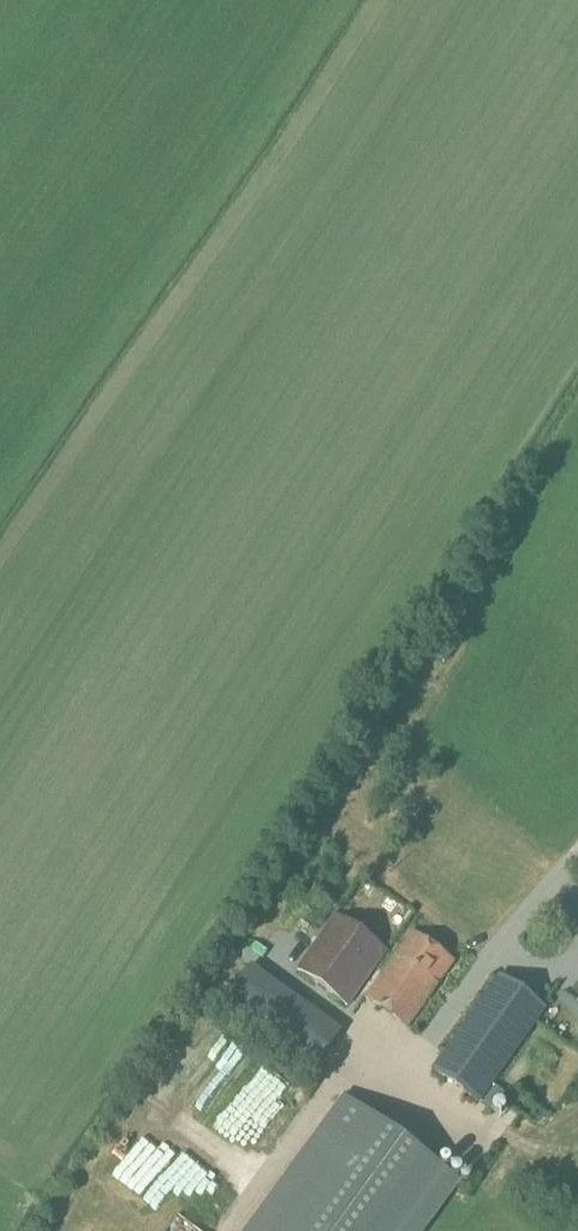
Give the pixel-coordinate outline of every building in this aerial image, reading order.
[(347,1006),(387,953),(336,917),(299,970),(347,1006)] [(408,1027),(454,963),(412,934),(366,999),(408,1027)] [(251,969),(221,1011),(311,1075),(341,1033),(251,969)] [(491,1110),(503,1094),(487,1083),(520,1037),(480,1008),(435,1070),(491,1110)] [(248,1230),(428,1230),(461,1186),(343,1100),(248,1230)]
